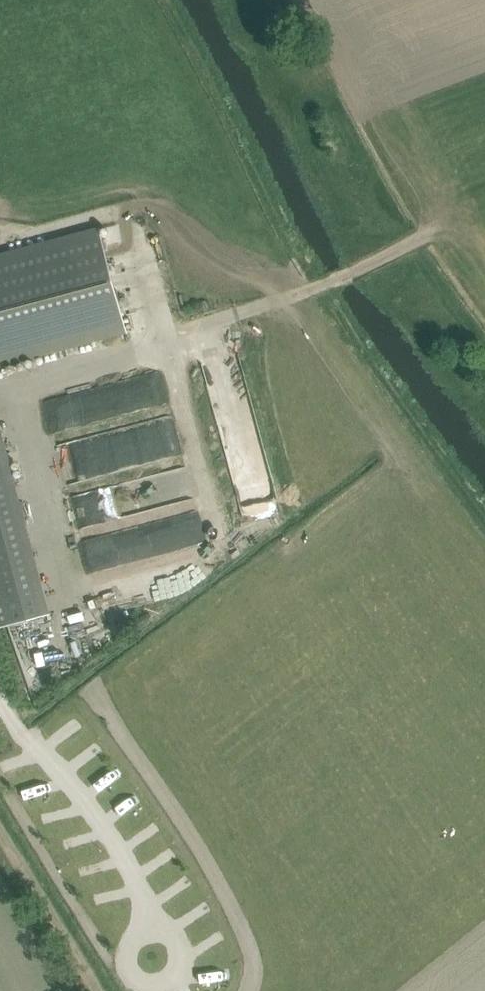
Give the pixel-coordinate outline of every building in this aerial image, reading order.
[(99,230),(0,257),(0,365),(127,331),(99,230)] [(241,359),(206,369),(215,399),(250,388),(241,359)] [(47,403),(56,432),(133,409),(125,380),(47,403)] [(17,488),(0,424),(0,493),(17,488)] [(0,493),(0,629),(51,616),(17,488),(0,493)] [(77,527),(89,524),(83,498),(71,501),(77,527)] [(141,530),(146,553),(194,542),(188,519),(141,530)]
